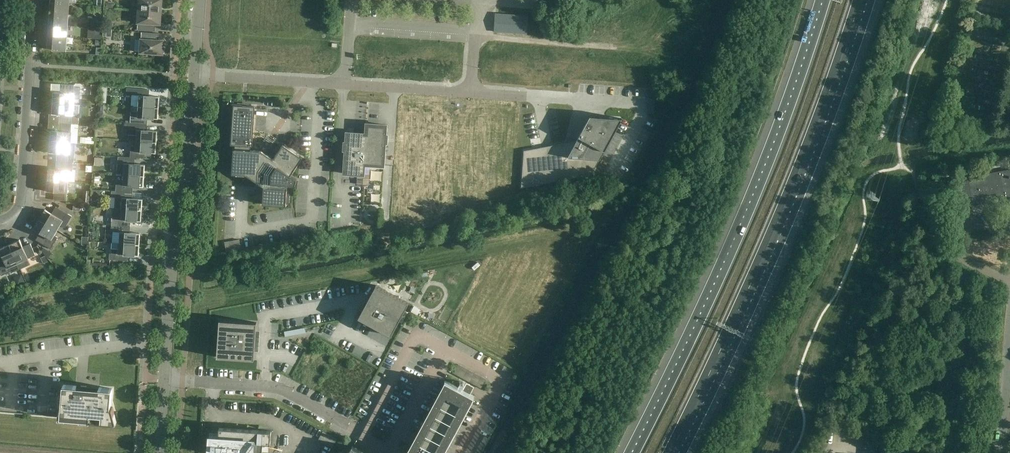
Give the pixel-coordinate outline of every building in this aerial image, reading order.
[(139,10),(159,11),(160,8),(162,7),(161,7),(162,0),(135,0),(139,0),(139,10)] [(50,2),(49,13),(68,14),(69,3),(50,2)] [(159,11),(139,10),(138,22),(137,30),(155,31),(156,24),(160,24),(161,16),(159,15),(159,11)] [(68,26),(68,14),(49,13),(49,24),(68,26)] [(528,16),(500,14),(496,14),(495,32),(527,34),(528,16)] [(49,24),(48,36),(67,37),(68,26),(49,24)] [(141,39),(140,52),(158,53),(158,55),(163,55),(165,47),(163,46),(163,45),(162,45),(162,41),(159,40),(159,33),(142,32),(141,39)] [(66,51),(67,37),(48,36),(47,47),(53,48),(53,50),(66,51)] [(52,103),(73,104),(74,93),(74,85),(62,84),(61,92),(53,92),(52,103)] [(132,95),(131,106),(159,107),(160,96),(147,95),(147,89),(127,88),(126,94),(132,95)] [(73,104),(52,103),(52,114),(59,115),(59,123),(77,124),(77,118),(72,118),(72,115),(73,104)] [(272,142),(267,139),(259,151),(250,150),(250,146),(252,146),(255,106),(233,105),(231,145),(235,145),(235,149),(233,149),(232,174),(246,175),(248,176),(245,180),(253,185),(256,181),(264,186),(262,204),(286,206),(286,203),(288,203),(288,195),(286,195),(287,184),(295,185),(297,179),(290,175),(302,157),(283,144),(273,158),(268,155),(269,146),(272,142)] [(126,123),(147,124),(145,124),(145,118),(158,119),(159,107),(131,106),(138,106),(138,112),(131,111),(130,123),(126,122),(126,123)] [(261,110),(260,133),(269,133),(269,111),(261,110)] [(524,151),(522,187),(592,174),(622,118),(590,116),(577,141),(524,151)] [(77,124),(59,123),(58,131),(51,130),(50,141),(71,143),(71,132),(71,128),(76,128),(77,124)] [(147,124),(126,123),(126,129),(128,129),(128,134),(136,135),(136,140),(157,142),(157,131),(144,130),(145,124),(147,124)] [(366,124),(366,134),(364,165),(383,166),(386,125),(366,124)] [(366,134),(346,133),(346,143),(344,143),(344,150),(345,150),(344,174),(364,175),(364,165),(366,134)] [(131,146),(130,157),(132,157),(132,158),(145,158),(142,158),(143,152),(156,153),(157,142),(136,140),(136,146),(131,146)] [(57,153),(56,161),(73,162),(74,162),(75,143),(71,143),(50,141),(49,153),(57,153)] [(124,174),(144,176),(145,164),(132,164),(132,158),(132,157),(130,157),(118,156),(117,168),(124,169),(124,174)] [(47,180),(68,181),(69,171),(72,171),(73,162),(56,161),(56,169),(48,169),(47,180)] [(1009,199),(1009,166),(1008,167),(1008,170),(948,181),(951,200),(955,203),(957,199),(960,202),(963,198),(966,201),(969,197),(971,196),(973,205),(1009,199)] [(144,187),(144,176),(124,174),(123,185),(116,185),(116,191),(133,192),(130,192),(130,186),(144,187)] [(68,181),(47,180),(47,191),(54,192),(54,200),(67,201),(67,192),(68,181)] [(121,208),(121,209),(142,210),(143,199),(130,198),(130,192),(133,192),(116,191),(112,190),(111,197),(115,197),(115,207),(121,208)] [(72,216),(67,213),(56,206),(52,213),(45,209),(39,219),(57,230),(60,225),(65,228),(72,216)] [(141,221),(142,210),(121,209),(121,214),(114,214),(113,225),(111,225),(130,226),(128,226),(128,220),(141,221)] [(57,230),(39,219),(33,229),(40,233),(36,240),(51,249),(55,242),(58,237),(54,235),(57,230)] [(120,232),(119,243),(140,244),(140,233),(127,232),(128,226),(130,227),(130,226),(111,225),(111,231),(120,232)] [(239,239),(224,242),(226,252),(241,249),(239,239)] [(20,240),(9,244),(18,263),(28,258),(35,255),(30,243),(23,247),(20,240)] [(139,255),(140,244),(119,243),(112,242),(112,253),(110,253),(109,260),(126,261),(126,254),(139,255)] [(18,263),(9,244),(0,248),(0,250),(2,256),(0,257),(0,272),(1,275),(12,270),(13,267),(12,265),(18,263)] [(51,252),(43,248),(41,251),(48,258),(51,252)] [(391,335),(400,319),(409,303),(376,285),(358,318),(391,335)] [(254,359),(257,322),(219,320),(217,357),(254,359)] [(307,328),(286,331),(286,337),(308,334),(307,328)] [(469,399),(469,398),(471,395),(468,394),(468,393),(451,384),(448,383),(446,386),(409,452),(440,452),(469,399)] [(99,391),(76,389),(77,385),(63,384),(61,417),(117,422),(113,407),(111,407),(112,388),(99,387),(99,391)] [(263,449),(267,450),(267,443),(270,443),(271,431),(219,427),(219,435),(212,434),(210,452),(263,452),(263,449)] [(337,439),(323,431),(318,440),(333,447),(337,439)]
